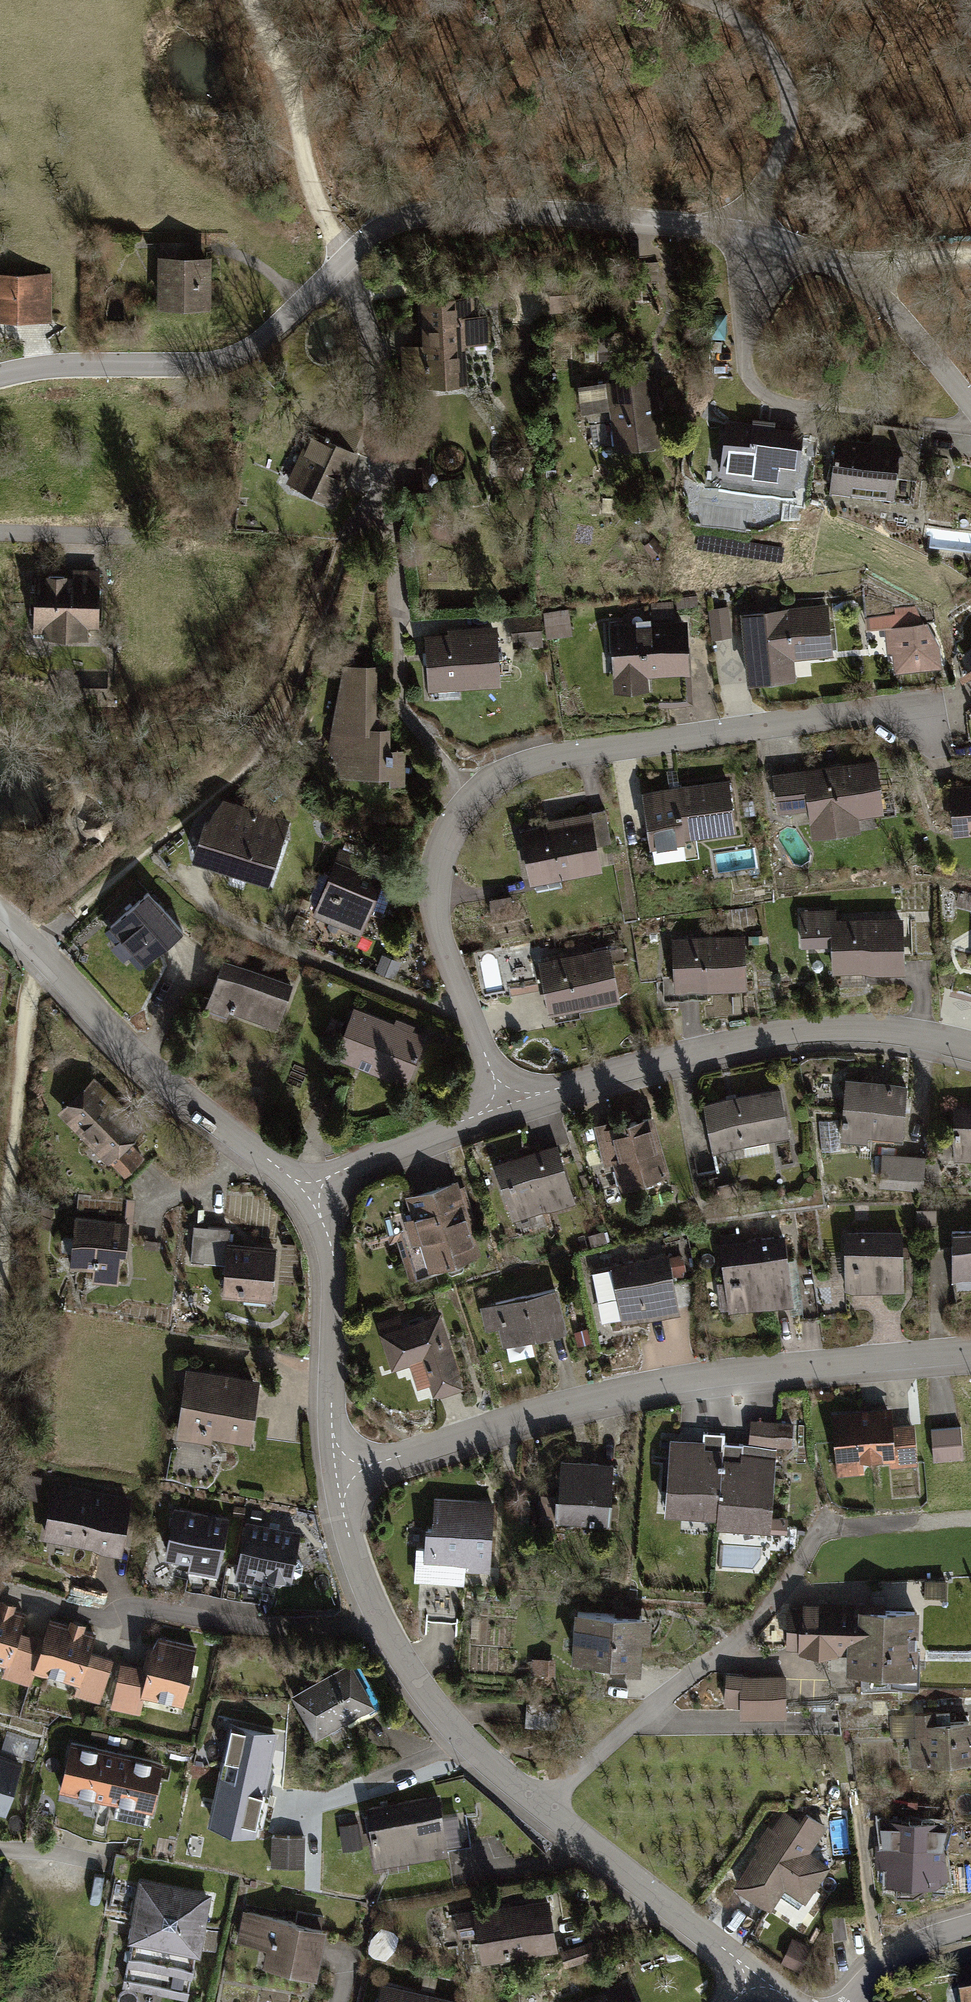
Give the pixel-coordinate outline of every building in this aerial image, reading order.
[(183,242),(154,241),(152,311),(201,312),(203,258),(182,257),(183,242)] [(0,273),(0,322),(50,322),(50,274),(0,273)] [(396,380),(462,378),(461,342),(487,341),(486,313),(470,313),(470,293),(415,294),(417,340),(395,341),(396,380)] [(612,453),(656,447),(646,378),(603,384),(612,453)] [(747,422),(721,419),(715,471),(775,481),(776,464),(796,466),(799,428),(770,425),(771,419),(748,416),(747,422)] [(353,457),(307,433),(279,486),(325,510),(353,457)] [(896,445),(830,438),(824,491),(890,499),(896,445)] [(96,573),(30,575),(31,637),(98,635),(96,573)] [(824,610),(735,617),(741,690),(791,686),(789,663),(828,660),(824,610)] [(569,613),(541,616),(543,642),(571,640),(569,613)] [(683,623),(606,626),(609,696),(645,695),(644,681),(685,680),(683,623)] [(922,625),(881,629),(886,677),(939,671),(937,650),(922,625)] [(538,632),(507,634),(508,654),(539,653),(538,632)] [(494,635),(421,639),(424,691),(497,687),(494,635)] [(337,661),(323,746),(332,760),(334,774),(383,775),(384,783),(399,784),(400,747),(385,746),(385,728),(371,728),(372,663),(337,661)] [(955,677),(970,698),(970,665),(955,677)] [(875,762),(766,776),(771,813),(804,809),(808,838),(855,832),(854,820),(882,816),(875,762)] [(726,781),(637,795),(646,850),(735,836),(726,781)] [(944,789),(948,833),(970,832),(970,787),(944,789)] [(285,823),(208,798),(188,861),(264,886),(285,823)] [(613,805),(601,806),(604,837),(617,836),(613,805)] [(590,821),(517,834),(525,882),(598,869),(590,821)] [(380,875),(327,859),(309,919),(362,934),(380,875)] [(180,932),(139,887),(101,921),(142,966),(180,932)] [(508,897),(485,902),(489,920),(511,916),(508,897)] [(833,909),(795,911),(797,948),(826,946),(828,974),(902,969),(898,918),(834,922),(833,909)] [(742,937),(667,938),(668,989),(743,988),(742,937)] [(607,950),(532,964),(542,1015),(617,1002),(607,950)] [(292,985),(222,960),(205,1007),(275,1032),(292,985)] [(425,1037),(353,1010),(334,1060),(406,1087),(425,1037)] [(904,1084),(841,1078),(836,1137),(899,1142),(904,1084)] [(135,1138),(80,1082),(49,1113),(104,1168),(108,1165),(121,1178),(140,1159),(127,1146),(135,1138)] [(776,1089),(697,1103),(706,1151),(785,1136),(776,1089)] [(948,1108),(951,1164),(970,1163),(970,1107),(948,1108)] [(653,1114),(601,1126),(616,1186),(668,1174),(653,1114)] [(553,1144),(488,1164),(505,1220),(570,1200),(553,1144)] [(923,1161),(881,1157),(877,1190),(919,1193),(923,1161)] [(461,1180),(403,1196),(424,1269),(452,1261),(449,1249),(478,1240),(461,1180)] [(123,1218),(65,1216),(62,1270),(85,1270),(85,1286),(121,1288),(123,1218)] [(226,1228),(190,1227),(188,1264),(218,1266),(216,1300),(268,1302),(271,1247),(226,1245),(226,1228)] [(899,1232),(841,1233),(842,1291),(899,1290),(899,1232)] [(947,1234),(949,1284),(970,1283),(970,1234),(947,1234)] [(784,1235),(716,1242),(723,1312),(791,1305),(784,1235)] [(668,1254),(608,1264),(618,1323),(678,1313),(668,1254)] [(555,1288),(476,1306),(486,1351),(565,1334),(555,1288)] [(441,1313),(373,1332),(385,1375),(404,1370),(413,1400),(462,1386),(441,1313)] [(254,1376),(181,1368),(174,1434),(246,1443),(254,1376)] [(889,1409),(825,1415),(831,1481),(865,1477),(864,1464),(888,1462),(888,1472),(914,1469),(910,1428),(891,1430),(889,1409)] [(958,1430),(927,1433),(930,1463),(961,1460),(958,1430)] [(720,1444),(664,1441),(660,1517),(683,1519),(682,1530),(765,1534),(769,1459),(719,1457),(720,1444)] [(609,1466),(553,1463),(550,1523),(606,1526),(609,1466)] [(117,1556),(128,1499),(49,1484),(38,1540),(117,1556)] [(790,1527),(795,1493),(783,1491),(777,1525),(790,1527)] [(490,1575),(494,1502),(425,1497),(421,1563),(464,1565),(463,1573),(490,1575)] [(214,1579),(225,1521),(168,1511),(160,1558),(187,1563),(185,1574),(214,1579)] [(298,1530),(242,1522),(232,1583),(289,1592),(298,1530)] [(910,1678),(912,1610),(785,1607),(784,1651),(840,1653),(840,1677),(910,1678)] [(0,1608),(0,1665),(2,1665),(0,1671),(0,1678),(27,1687),(32,1672),(75,1685),(70,1698),(99,1707),(113,1661),(88,1654),(94,1634),(43,1618),(36,1640),(18,1634),(23,1615),(0,1608)] [(645,1620),(568,1614),(564,1664),(633,1669),(635,1643),(643,1643),(645,1620)] [(140,1672),(118,1666),(107,1710),(136,1717),(141,1698),(182,1708),(197,1648),(149,1636),(140,1672)] [(553,1662),(531,1662),(530,1679),(553,1679),(553,1662)] [(346,1664),(290,1697),(315,1740),(372,1707),(346,1664)] [(780,1679),(720,1679),(720,1705),(736,1705),(736,1721),(780,1721),(780,1679)] [(911,1707),(912,1739),(907,1739),(908,1769),(970,1765),(970,1731),(970,1716),(933,1718),(933,1706),(911,1707)] [(275,1738),(231,1728),(212,1817),(255,1827),(275,1738)] [(161,1763),(66,1741),(54,1794),(149,1816),(161,1763)] [(0,1756),(0,1817),(2,1818),(18,1761),(0,1756)] [(442,1856),(431,1797),(361,1810),(372,1869),(442,1856)] [(780,1815),(729,1889),(766,1914),(780,1895),(800,1908),(827,1870),(808,1856),(824,1832),(800,1815),(794,1824),(780,1815)] [(356,1826),(338,1829),(342,1854),(360,1851),(356,1826)] [(931,1834),(876,1833),(875,1866),(884,1866),(884,1888),(930,1888),(931,1834)] [(303,1840),(270,1840),(270,1871),(303,1871),(303,1840)] [(208,1899),(135,1883),(122,1943),(194,1959),(208,1899)] [(552,1954),(543,1900),(451,1914),(456,1942),(471,1939),(475,1966),(552,1954)] [(319,1934),(242,1916),(235,1948),(259,1954),(254,1972),(307,1984),(319,1934)] [(589,1946),(557,1956),(562,1973),(595,1963),(589,1946)] [(950,1970),(955,2001),(970,2001),(970,1967),(950,1970)] [(376,1988),(373,2001),(438,2001),(376,1988)]
